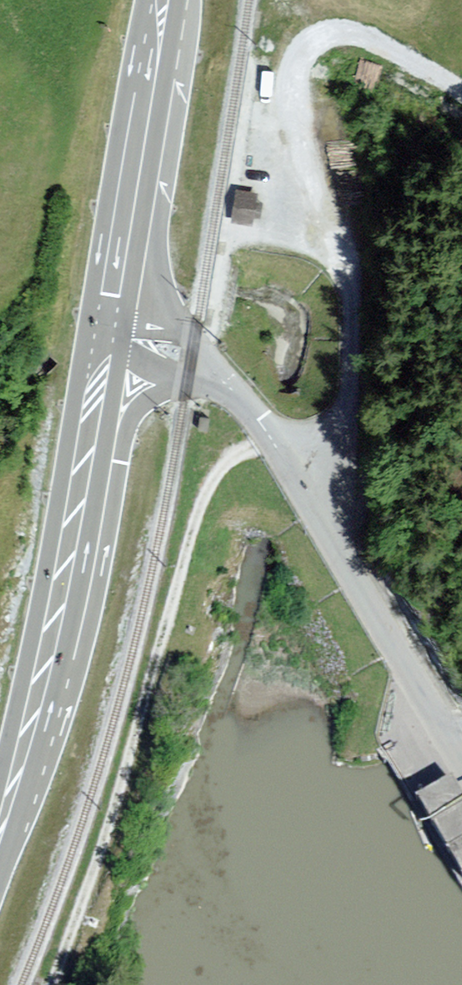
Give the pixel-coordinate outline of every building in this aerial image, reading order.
[(255,193),(234,190),(229,222),(250,225),(252,217),(258,218),(260,203),(254,202),(255,193)]
